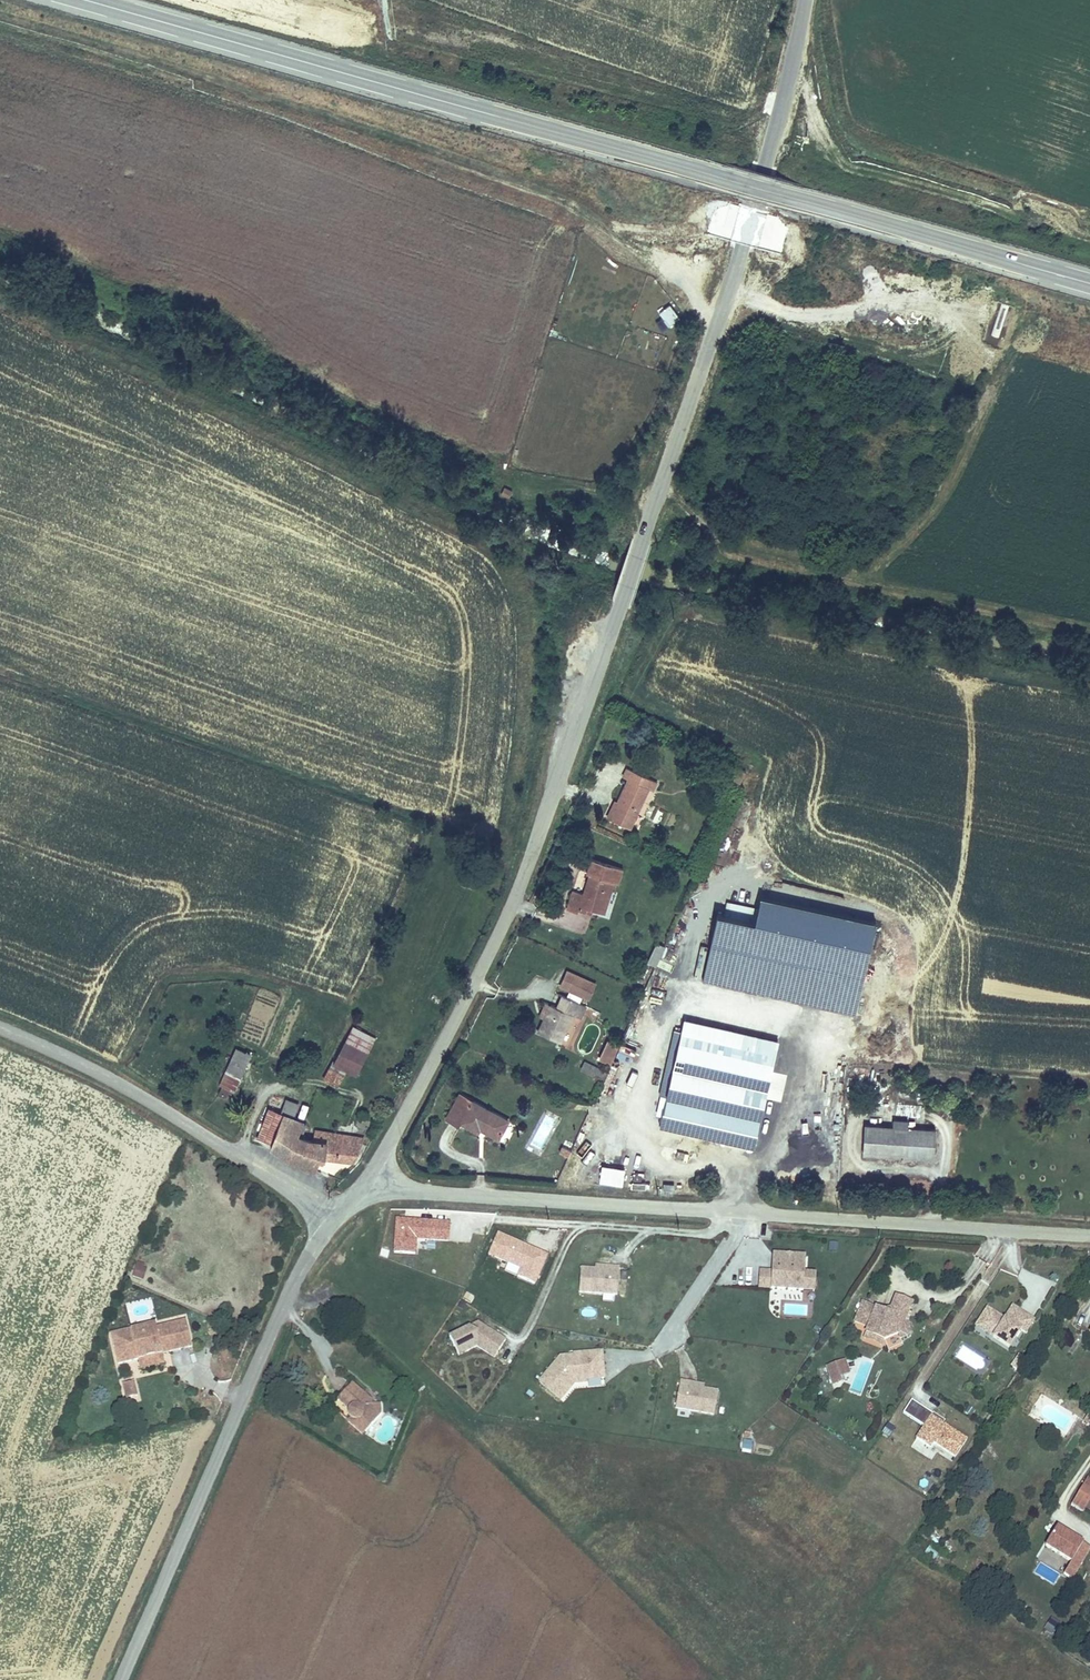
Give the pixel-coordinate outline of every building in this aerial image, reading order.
[(748,769),(738,764),(733,775),(742,780),(748,769)] [(611,819),(632,827),(650,786),(655,788),(659,778),(633,766),(628,776),(634,779),(630,789),(626,787),(611,819)] [(619,882),(624,867),(593,855),(588,871),(591,872),(583,892),(575,889),(568,907),(579,912),(583,904),(604,912),(616,881),(619,882)] [(701,981),(855,1016),(875,926),(760,900),(758,910),(755,925),(722,918),(716,916),(701,981)] [(722,918),(755,925),(758,910),(725,902),(722,918)] [(657,966),(665,947),(657,943),(647,962),(657,966)] [(695,963),(693,979),(701,980),(703,963),(695,963)] [(592,995),(599,979),(570,966),(563,981),(592,995)] [(559,988),(553,1000),(560,1003),(565,991),(559,988)] [(560,1003),(553,1000),(541,1028),(564,1039),(576,1010),(584,1014),(589,1002),(565,991),(560,1003)] [(753,1150),(778,1043),(683,1021),(658,1128),(753,1150)] [(352,1069),(367,1033),(348,1025),(332,1062),(344,1066),(352,1069)] [(613,1060),(622,1041),(610,1035),(601,1055),(613,1060)] [(225,1073),(240,1080),(249,1060),(235,1053),(225,1073)] [(596,1077),(600,1069),(584,1061),(580,1070),(596,1077)] [(340,1072),(344,1066),(332,1062),(330,1066),(324,1083),(329,1084),(335,1071),(340,1072)] [(334,1085),(340,1072),(335,1071),(329,1084),(334,1085)] [(225,1073),(219,1085),(222,1086),(219,1093),(228,1097),(231,1090),(234,1091),(240,1080),(225,1073)] [(500,1136),(510,1119),(460,1092),(448,1116),(462,1125),(465,1120),(482,1131),(484,1127),(500,1136)] [(298,1116),(304,1119),(310,1107),(303,1104),(298,1116)] [(281,1114),(292,1120),(296,1111),(285,1107),(281,1114)] [(256,1138),(270,1146),(281,1114),(268,1108),(256,1138)] [(269,1149),(287,1159),(296,1138),(301,1125),(292,1120),(281,1114),(270,1146),(269,1149)] [(862,1159),(932,1164),(934,1134),(907,1133),(907,1126),(892,1125),(892,1131),(863,1130),(862,1159)] [(296,1138),(287,1159),(316,1169),(322,1158),(355,1161),(362,1138),(316,1131),(313,1141),(305,1142),(296,1138)] [(616,1144),(613,1163),(620,1164),(624,1145),(616,1144)] [(623,1187),(625,1170),(601,1166),(599,1183),(623,1187)] [(394,1220),(393,1256),(416,1257),(417,1242),(449,1243),(450,1222),(394,1220)] [(498,1261),(495,1269),(537,1284),(548,1254),(495,1234),(487,1257),(498,1261)] [(828,1252),(838,1252),(838,1243),(828,1243),(828,1252)] [(804,1254),(772,1252),(771,1269),(770,1286),(802,1288),(803,1271),(804,1254)] [(133,1279),(146,1277),(144,1263),(131,1265),(133,1279)] [(619,1264),(610,1263),(610,1267),(595,1266),(581,1265),(579,1287),(617,1290),(619,1264)] [(771,1269),(759,1268),(758,1285),(770,1286),(771,1269)] [(812,1271),(803,1271),(802,1288),(811,1289),(812,1271)] [(885,1313),(859,1300),(850,1319),(863,1325),(860,1331),(876,1339),(891,1334),(893,1338),(905,1335),(900,1321),(908,1303),(893,1296),(885,1313)] [(1006,1322),(1013,1312),(1009,1310),(1003,1319),(1006,1322)] [(1000,1322),(983,1312),(975,1325),(992,1335),(989,1340),(1005,1351),(1016,1334),(1021,1337),(1030,1323),(1013,1312),(1006,1322),(1003,1319),(1000,1322)] [(505,1353),(500,1337),(493,1339),(487,1322),(449,1336),(457,1358),(481,1350),(485,1360),(505,1353)] [(972,1330),(989,1340),(992,1335),(975,1325),(972,1330)] [(158,1341),(157,1336),(154,1330),(111,1342),(118,1371),(139,1366),(162,1361),(161,1355),(169,1352),(171,1358),(191,1354),(185,1328),(165,1334),(167,1339),(158,1341)] [(874,1343),(876,1339),(860,1331),(858,1335),(874,1343)] [(601,1347),(572,1350),(573,1357),(565,1358),(559,1352),(539,1377),(560,1395),(573,1379),(587,1378),(587,1375),(603,1374),(601,1347)] [(572,1350),(559,1352),(565,1358),(573,1357),(572,1350)] [(162,1361),(171,1358),(169,1352),(161,1355),(162,1361)] [(1013,1373),(1021,1361),(1015,1357),(1007,1369),(1013,1373)] [(843,1359),(835,1362),(839,1373),(847,1370),(843,1359)] [(162,1361),(139,1366),(142,1374),(164,1369),(162,1361)] [(835,1362),(826,1364),(832,1381),(840,1379),(839,1373),(835,1362)] [(689,1379),(679,1377),(674,1404),(713,1411),(717,1388),(702,1385),(688,1383),(689,1379)] [(374,1418),(374,1403),(373,1396),(351,1380),(338,1394),(347,1403),(347,1417),(363,1431),(374,1418)] [(134,1404),(131,1390),(124,1391),(128,1405),(134,1404)] [(954,1463),(969,1438),(910,1402),(902,1414),(922,1427),(910,1447),(931,1460),(936,1452),(954,1463)] [(918,1486),(926,1491),(931,1483),(923,1479),(918,1486)] [(1082,1514),(1089,1501),(1089,1483),(1086,1481),(1070,1506),(1082,1514)] [(1069,1565),(1063,1575),(1073,1581),(1089,1552),(1089,1548),(1057,1529),(1044,1550),(1069,1565)] [(1055,1582),(1059,1573),(1040,1565),(1036,1574),(1055,1582)] [(1052,1619),(1045,1630),(1054,1636),(1061,1625),(1052,1619)]
